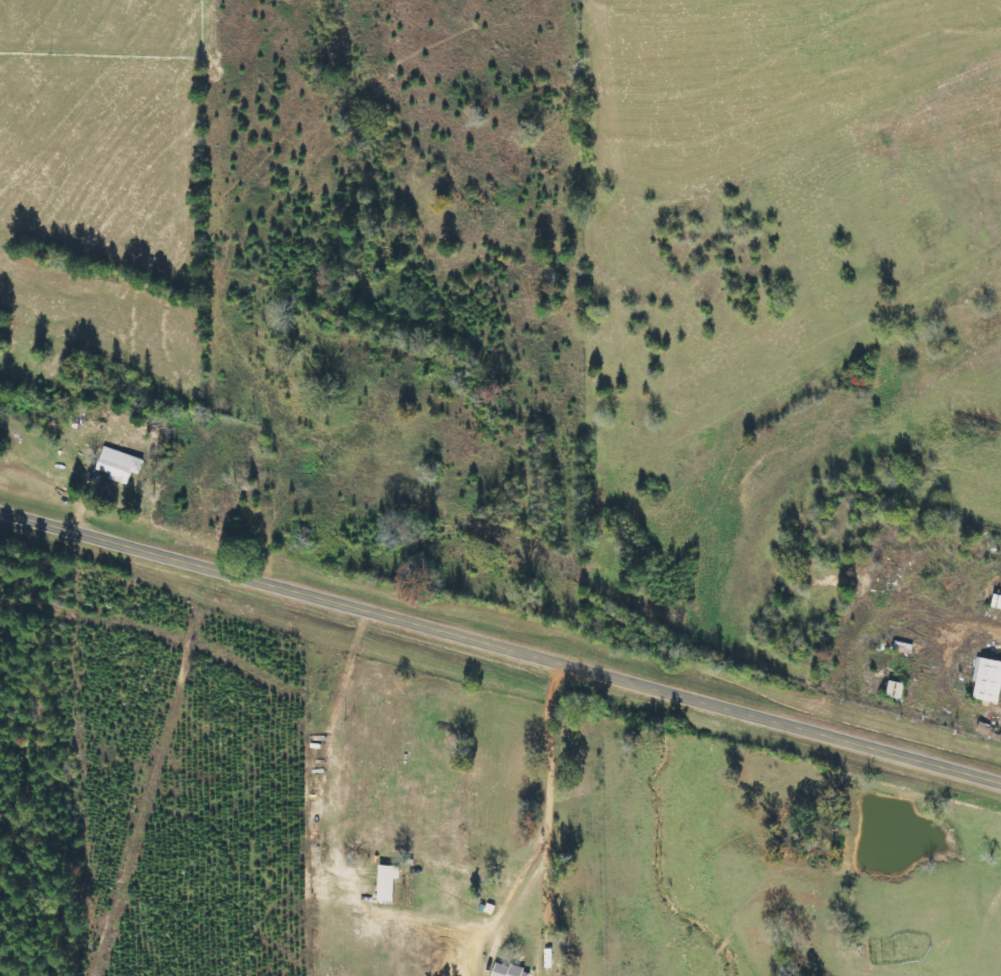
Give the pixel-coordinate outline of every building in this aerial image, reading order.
[(134,472),(141,474),(146,459),(106,446),(98,469),(111,474),(110,478),(130,485),(134,472)] [(980,682),(977,699),(1000,703),(1000,661),(979,657),(975,681),(980,682)] [(534,972),(499,962),(495,975),(533,975),(534,972)]
